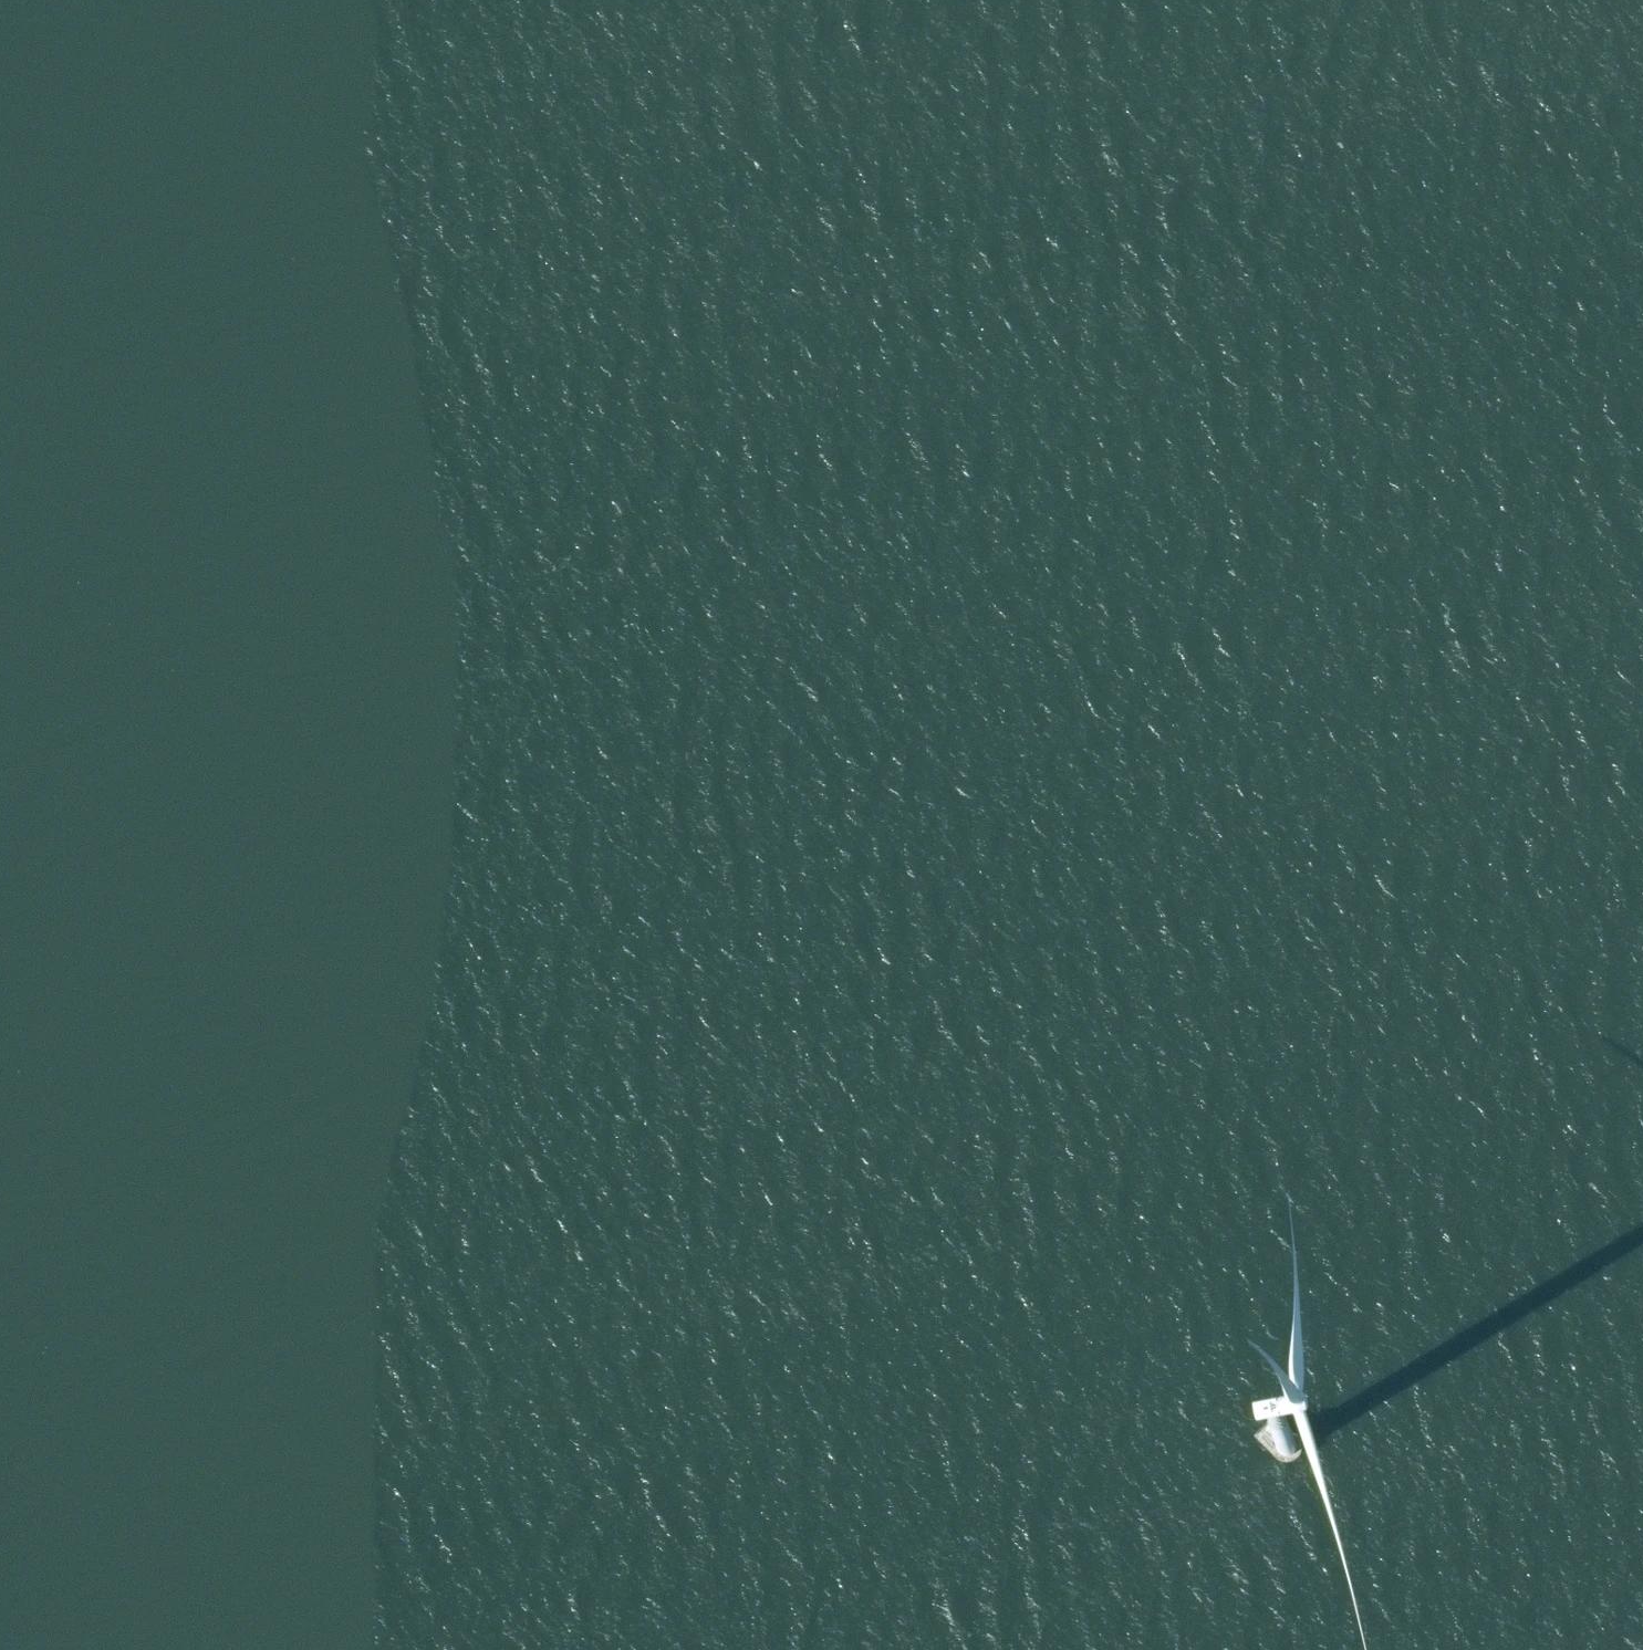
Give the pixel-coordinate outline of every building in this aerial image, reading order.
[(1280,1443),(1279,1446),(1279,1450),(1280,1453),(1282,1455),(1284,1456),(1288,1457),(1291,1457),(1294,1456),(1296,1455),(1298,1452),(1299,1449),(1299,1446),(1298,1443),(1296,1441),(1293,1438),(1290,1438),(1287,1438),(1284,1439),(1282,1441),(1280,1443)]
